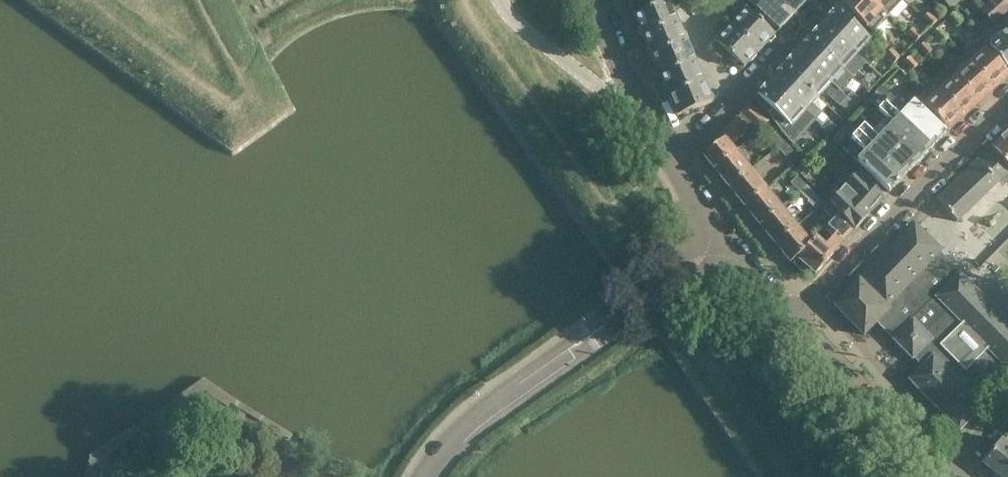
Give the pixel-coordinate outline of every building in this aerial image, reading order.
[(677,21),(668,0),(633,15),(642,36),(677,21)] [(741,0),(726,0),(725,2),(733,11),(745,4),(741,0)] [(781,0),(747,0),(779,30),(794,13),(781,0)] [(806,0),(781,0),(794,13),(806,0)] [(841,3),(844,5),(868,28),(873,33),(888,17),(883,12),(883,11),(871,0),(843,0),(841,3)] [(895,9),(904,0),(871,0),(883,11),(883,12),(888,17),(895,9)] [(952,9),(962,0),(944,0),(952,9)] [(993,23),(1007,10),(1007,0),(994,0),(982,10),(993,23)] [(865,62),(870,66),(876,59),(864,47),(871,40),(835,8),(822,23),(865,62)] [(774,35),(771,33),(746,9),(730,25),(758,51),(774,35)] [(955,11),(947,18),(956,27),(963,20),(955,11)] [(931,27),(938,20),(929,12),(922,18),(931,27)] [(651,56),(686,41),(677,21),(642,36),(651,56)] [(822,23),(809,37),(851,75),(852,76),(865,62),(822,23)] [(758,51),(730,25),(715,41),(743,68),(758,51)] [(939,26),(932,33),(941,42),(948,35),(939,26)] [(915,43),(922,36),(913,28),(906,34),(915,43)] [(1007,73),(1007,36),(1005,33),(1002,29),(995,28),(981,38),(984,42),(1007,73)] [(809,37),(796,51),(838,89),(851,75),(809,37)] [(660,76),(695,60),(686,41),(651,56),(660,76)] [(925,41),(917,48),(926,57),(933,50),(925,41)] [(964,57),(969,62),(995,89),(1007,79),(1007,77),(1007,73),(984,42),(981,44),(979,42),(976,45),(972,49),(964,56),(964,57)] [(893,64),(900,58),(892,48),(885,55),(893,64)] [(796,51),(784,65),(819,97),(824,91),(840,106),(840,105),(849,113),(856,105),(796,51)] [(912,71),(916,66),(906,56),(902,60),(912,71)] [(948,71),(979,103),(994,89),(964,57),(948,71)] [(668,96),(703,81),(695,60),(660,76),(668,96)] [(771,79),(815,121),(829,134),(837,126),(828,118),(812,104),(819,97),(784,65),(771,79)] [(932,84),(964,117),(979,103),(948,71),(934,84),(933,83),(932,84)] [(757,94),(754,98),(764,109),(771,118),(782,132),(793,145),(809,128),(809,129),(815,121),(771,79),(757,94)] [(703,81),(668,96),(677,116),(712,101),(703,81)] [(949,131),(964,117),(932,84),(917,98),(949,131)] [(905,110),(892,98),(882,88),(876,93),(932,148),(946,133),(913,102),(905,110)] [(918,162),(931,149),(932,148),(876,93),(869,100),(878,110),(872,116),(879,123),(879,124),(918,162)] [(714,168),(737,150),(733,145),(749,127),(756,134),(760,131),(763,129),(769,122),(748,104),(740,113),(741,114),(738,117),(737,117),(720,137),(721,141),(703,155),(714,168)] [(848,123),(842,129),(851,139),(866,152),(858,161),(890,191),(904,177),(857,132),(848,123)] [(857,132),(904,177),(918,162),(879,124),(871,132),(874,134),(874,135),(864,125),(857,132)] [(776,131),(770,137),(778,147),(785,142),(776,131)] [(1004,136),(992,147),(994,150),(994,151),(1007,166),(1007,141),(1004,136)] [(827,140),(817,149),(823,156),(834,147),(827,140)] [(785,142),(778,147),(786,157),(793,151),(785,142)] [(823,156),(817,149),(812,153),(819,160),(823,156)] [(729,187),(752,168),(737,150),(714,168),(729,187)] [(1007,182),(1007,166),(994,151),(981,163),(978,160),(936,200),(958,222),(974,208),(999,184),(1003,187),(1007,182)] [(805,160),(796,168),(805,177),(813,168),(805,160)] [(744,206),(767,187),(752,168),(729,187),(744,206)] [(837,179),(845,186),(870,213),(873,209),(884,197),(858,171),(852,178),(844,171),(837,179)] [(800,192),(806,186),(796,176),(790,182),(800,192)] [(806,186),(800,192),(807,200),(806,201),(815,210),(823,202),(806,186)] [(856,229),(870,213),(845,186),(830,203),(840,214),(856,229)] [(760,224),(783,206),(767,187),(744,206),(760,224)] [(830,203),(824,209),(824,210),(831,218),(833,221),(840,214),(830,203)] [(775,243),(798,225),(783,206),(760,224),(775,243)] [(856,229),(840,214),(833,221),(830,225),(826,223),(811,241),(812,242),(810,247),(791,262),(792,262),(791,263),(802,273),(808,267),(816,274),(856,229)] [(957,274),(937,255),(942,250),(914,223),(834,305),(864,335),(877,323),(885,331),(887,329),(894,336),(892,339),(913,360),(918,355),(926,362),(908,380),(933,405),(959,431),(985,406),(975,396),(1004,367),(1007,372),(1007,320),(960,271),(957,274)] [(810,247),(812,242),(811,241),(798,225),(775,243),(776,245),(790,263),(791,262),(810,247)] [(1005,442),(1002,439),(983,464),(1000,476),(1006,476),(1007,474),(1007,444),(1005,442)]
